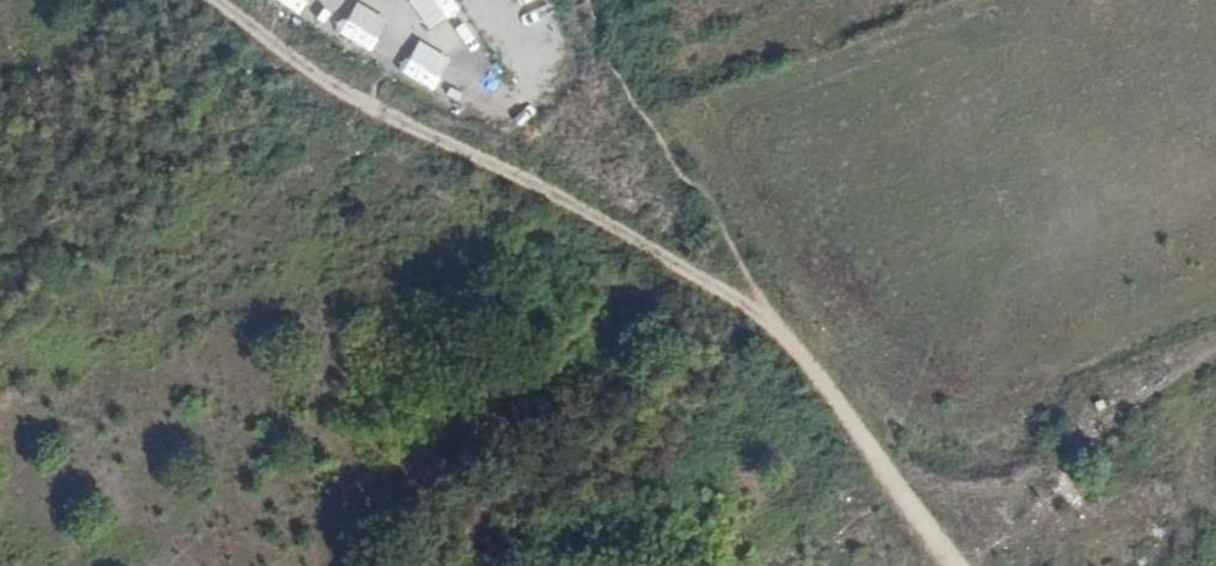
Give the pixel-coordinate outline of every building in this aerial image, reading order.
[(278,1),(312,25),(321,11),(306,0),(279,0),(278,1)] [(357,33),(368,8),(352,1),(341,26),(357,33)] [(349,57),(390,76),(397,62),(356,42),(349,57)] [(465,87),(482,56),(466,47),(448,78),(465,87)] [(406,73),(400,87),(430,101),(437,87),(406,73)]
